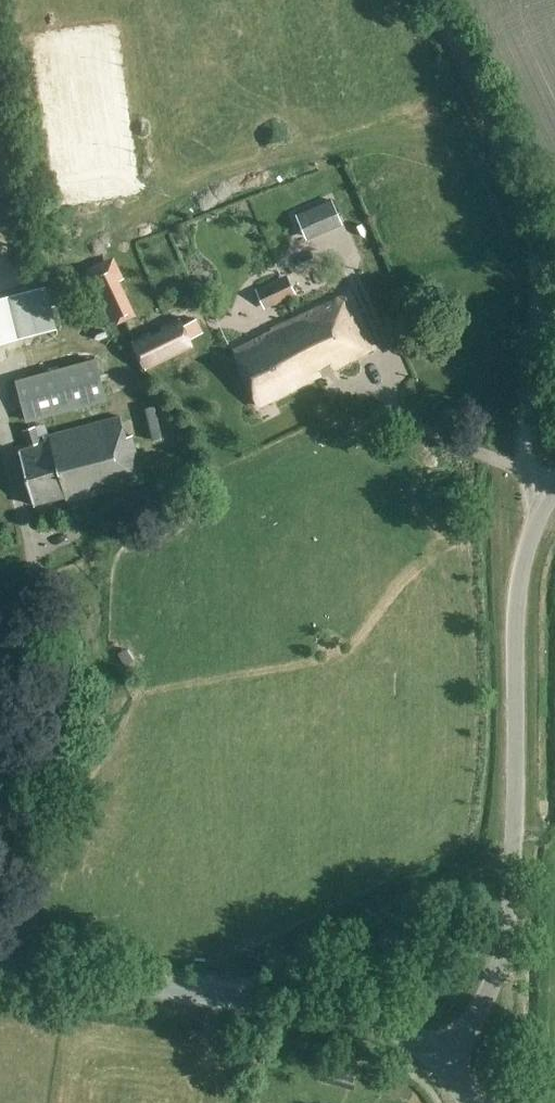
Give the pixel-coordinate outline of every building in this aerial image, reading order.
[(305,236),(341,220),(333,203),(297,219),(305,236)] [(255,288),(264,310),(298,296),(287,274),(255,288)] [(57,328),(46,286),(0,298),(0,342),(57,328)] [(271,332),(272,334),(233,352),(258,407),(372,351),(348,297),(271,332)] [(188,345),(177,320),(130,342),(142,367),(188,345)] [(190,339),(212,334),(209,320),(187,324),(190,339)] [(95,361),(16,382),(27,421),(105,400),(95,361)] [(25,431),(29,448),(19,451),(34,506),(66,497),(67,502),(144,481),(132,436),(125,437),(119,416),(49,436),(51,442),(41,445),(37,428),(25,431)]
